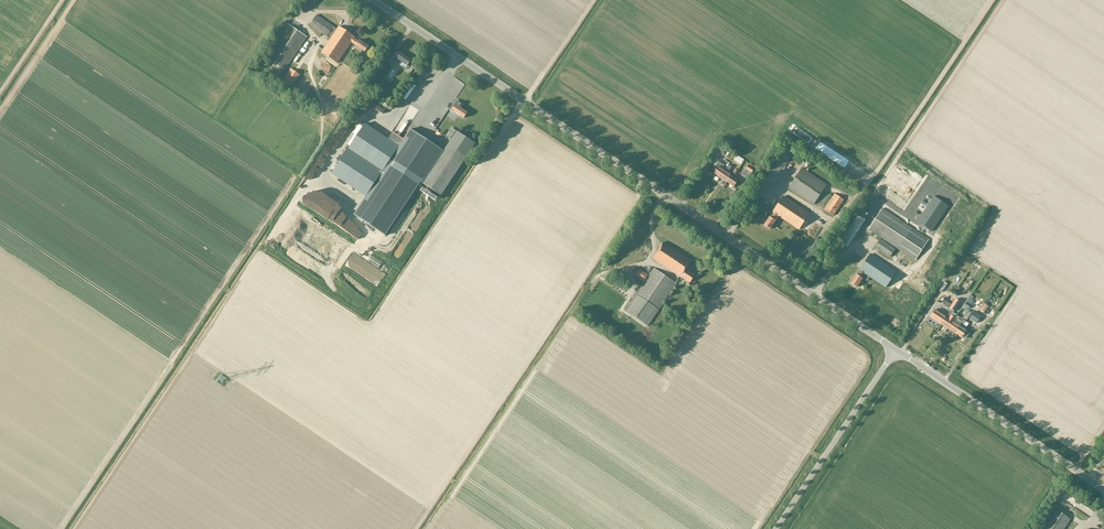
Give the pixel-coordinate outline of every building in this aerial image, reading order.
[(339,27),(337,29),(317,15),(310,25),(327,36),(328,35),(332,37),(321,52),(337,63),(351,42),(356,45),(356,46),(365,52),(369,47),(359,40),(359,41),(354,38),(355,37),(339,27)] [(285,70),(307,37),(288,24),(266,57),(285,70)] [(400,61),(404,56),(397,51),(394,56),(393,54),(392,55),(388,62),(392,65),(394,61),(398,64),(400,61)] [(404,56),(400,61),(407,66),(411,60),(404,56)] [(292,86),(300,75),(291,69),(283,80),(292,86)] [(408,92),(401,103),(403,105),(411,94),(408,92)] [(455,105),(453,103),(449,109),(454,112),(464,118),(467,113),(460,108),(462,104),(458,101),(455,105)] [(824,129),(798,112),(794,117),(810,127),(810,126),(821,134),(824,129)] [(334,169),(331,173),(366,196),(399,146),(388,139),(365,123),(362,127),(359,126),(355,133),(357,134),(338,164),(335,162),(331,167),(334,169)] [(422,184),(422,183),(444,151),(417,134),(418,133),(417,133),(411,129),(403,140),(393,133),(393,132),(388,139),(399,146),(366,196),(397,217),(420,182),(422,184)] [(457,131),(448,145),(466,158),(476,143),(457,131)] [(324,155),(330,146),(328,145),(322,154),(324,155)] [(444,151),(422,183),(441,196),(466,158),(448,145),(444,151)] [(722,145),(717,152),(723,155),(727,148),(722,145)] [(733,160),(739,164),(741,165),(744,160),(737,155),(733,160)] [(724,165),(720,163),(718,161),(716,163),(715,163),(714,165),(714,166),(712,169),(715,171),(713,174),(720,178),(725,171),(723,170),(724,165)] [(749,165),(746,170),(751,174),(754,169),(749,165)] [(802,168),(789,188),(813,205),(827,185),(802,168)] [(738,171),(735,170),(733,173),(731,176),(727,183),(733,187),(738,180),(734,177),(736,174),(736,175),(738,171)] [(727,183),(731,176),(725,171),(720,178),(727,183)] [(418,187),(433,197),(435,193),(421,183),(418,187)] [(833,216),(844,200),(835,194),(824,210),(833,216)] [(933,196),(917,221),(931,231),(948,206),(933,196)] [(783,197),(770,217),(764,225),(770,229),(776,221),(775,220),(778,216),(799,230),(809,214),(783,197)] [(918,197),(913,204),(917,207),(922,200),(918,197)] [(929,240),(912,229),(882,209),(868,229),(915,260),(929,240)] [(858,215),(840,243),(847,248),(865,220),(858,215)] [(639,221),(645,226),(650,220),(644,216),(639,221)] [(890,257),(895,249),(880,239),(875,247),(890,257)] [(690,283),(695,275),(686,269),(691,261),(663,242),(653,258),(682,278),(682,277),(690,283)] [(885,288),(896,272),(870,255),(859,270),(860,271),(857,276),(856,275),(851,283),(857,287),(862,279),(861,278),(864,274),(885,288)] [(974,264),(967,273),(973,277),(979,268),(974,264)] [(654,268),(625,310),(648,326),(677,284),(654,268)] [(634,276),(644,282),(648,275),(639,268),(634,276)] [(606,292),(603,298),(615,303),(617,298),(606,292)] [(968,308),(970,304),(975,307),(978,301),(968,297),(963,306),(968,308)] [(956,298),(950,307),(952,308),(954,310),(955,311),(961,302),(956,298)] [(979,308),(984,311),(988,305),(983,302),(979,308)] [(951,315),(952,313),(954,310),(952,308),(946,317),(941,324),(948,329),(955,318),(951,315)] [(946,317),(935,310),(930,317),(935,320),(941,324),(946,317)] [(973,319),(978,315),(974,310),(969,314),(973,319)] [(959,326),(955,323),(957,321),(959,318),(956,316),(955,318),(948,329),(955,333),(959,326)] [(959,326),(955,333),(961,338),(963,335),(967,338),(970,333),(969,333),(966,331),(962,328),(966,322),(963,320),(959,326)] [(1059,498),(1078,511),(1081,507),(1071,501),(1072,500),(1063,493),(1059,498)] [(1070,519),(1055,509),(1042,528),(1064,528),(1070,519)]
